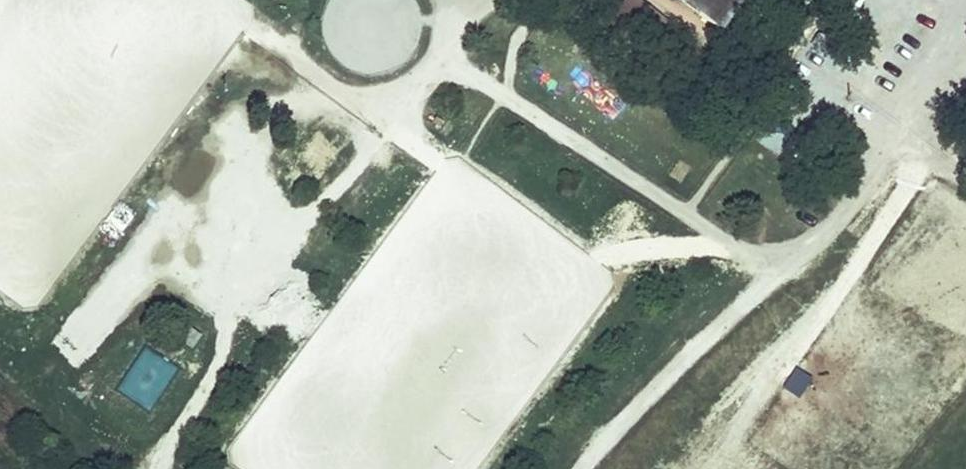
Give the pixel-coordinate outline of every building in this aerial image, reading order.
[(718,29),(739,0),(678,0),(718,29)] [(124,199),(190,107),(112,106),(115,102),(84,101),(83,103),(44,102),(40,107),(35,106),(61,125),(60,143),(76,143),(76,160),(97,161),(97,199),(124,199)] [(155,405),(178,366),(146,347),(123,387),(155,405)] [(922,379),(938,390),(953,368),(937,357),(922,379)]
